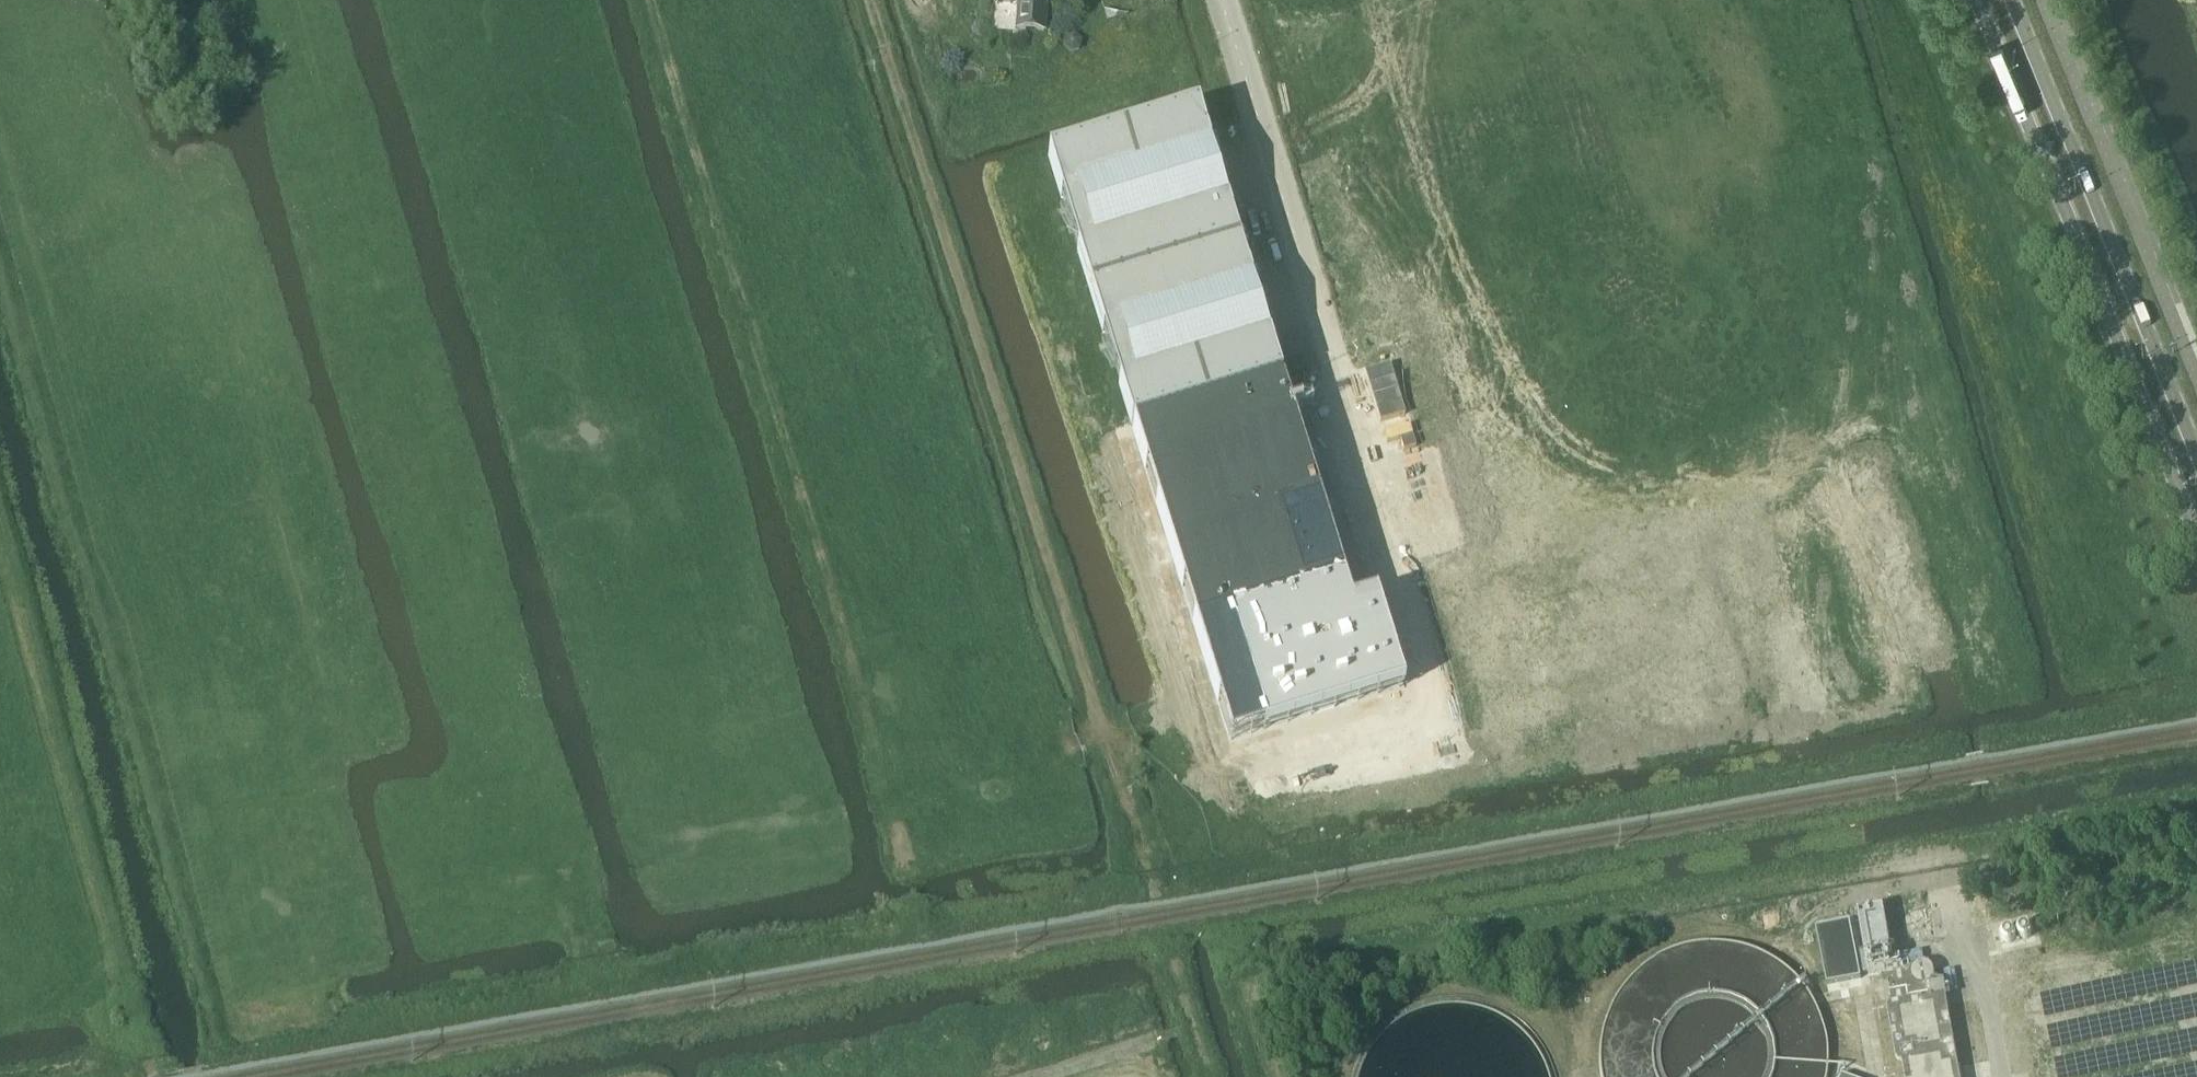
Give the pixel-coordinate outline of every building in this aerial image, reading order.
[(993,2),(1018,4),(1016,30),(1043,33),(1046,0),(993,0),(993,2)] [(1204,132),(1197,110),(1047,157),(1131,427),(1281,380),(1204,132)] [(1281,380),(1131,427),(1230,744),(1404,690),(1376,599),(1351,607),(1281,380)] [(1927,964),(1925,964),(1924,964),(1921,964),(1894,968),(1884,916),(1867,919),(1876,970),(1885,968),(1904,1076),(1960,1076),(1944,983),(1934,980),(1935,978),(1935,975),(1934,973),(1934,972),(1933,970),(1932,968),(1931,967),(1929,966),(1927,964)] [(1850,923),(1816,929),(1827,986),(1861,979),(1850,923)]
